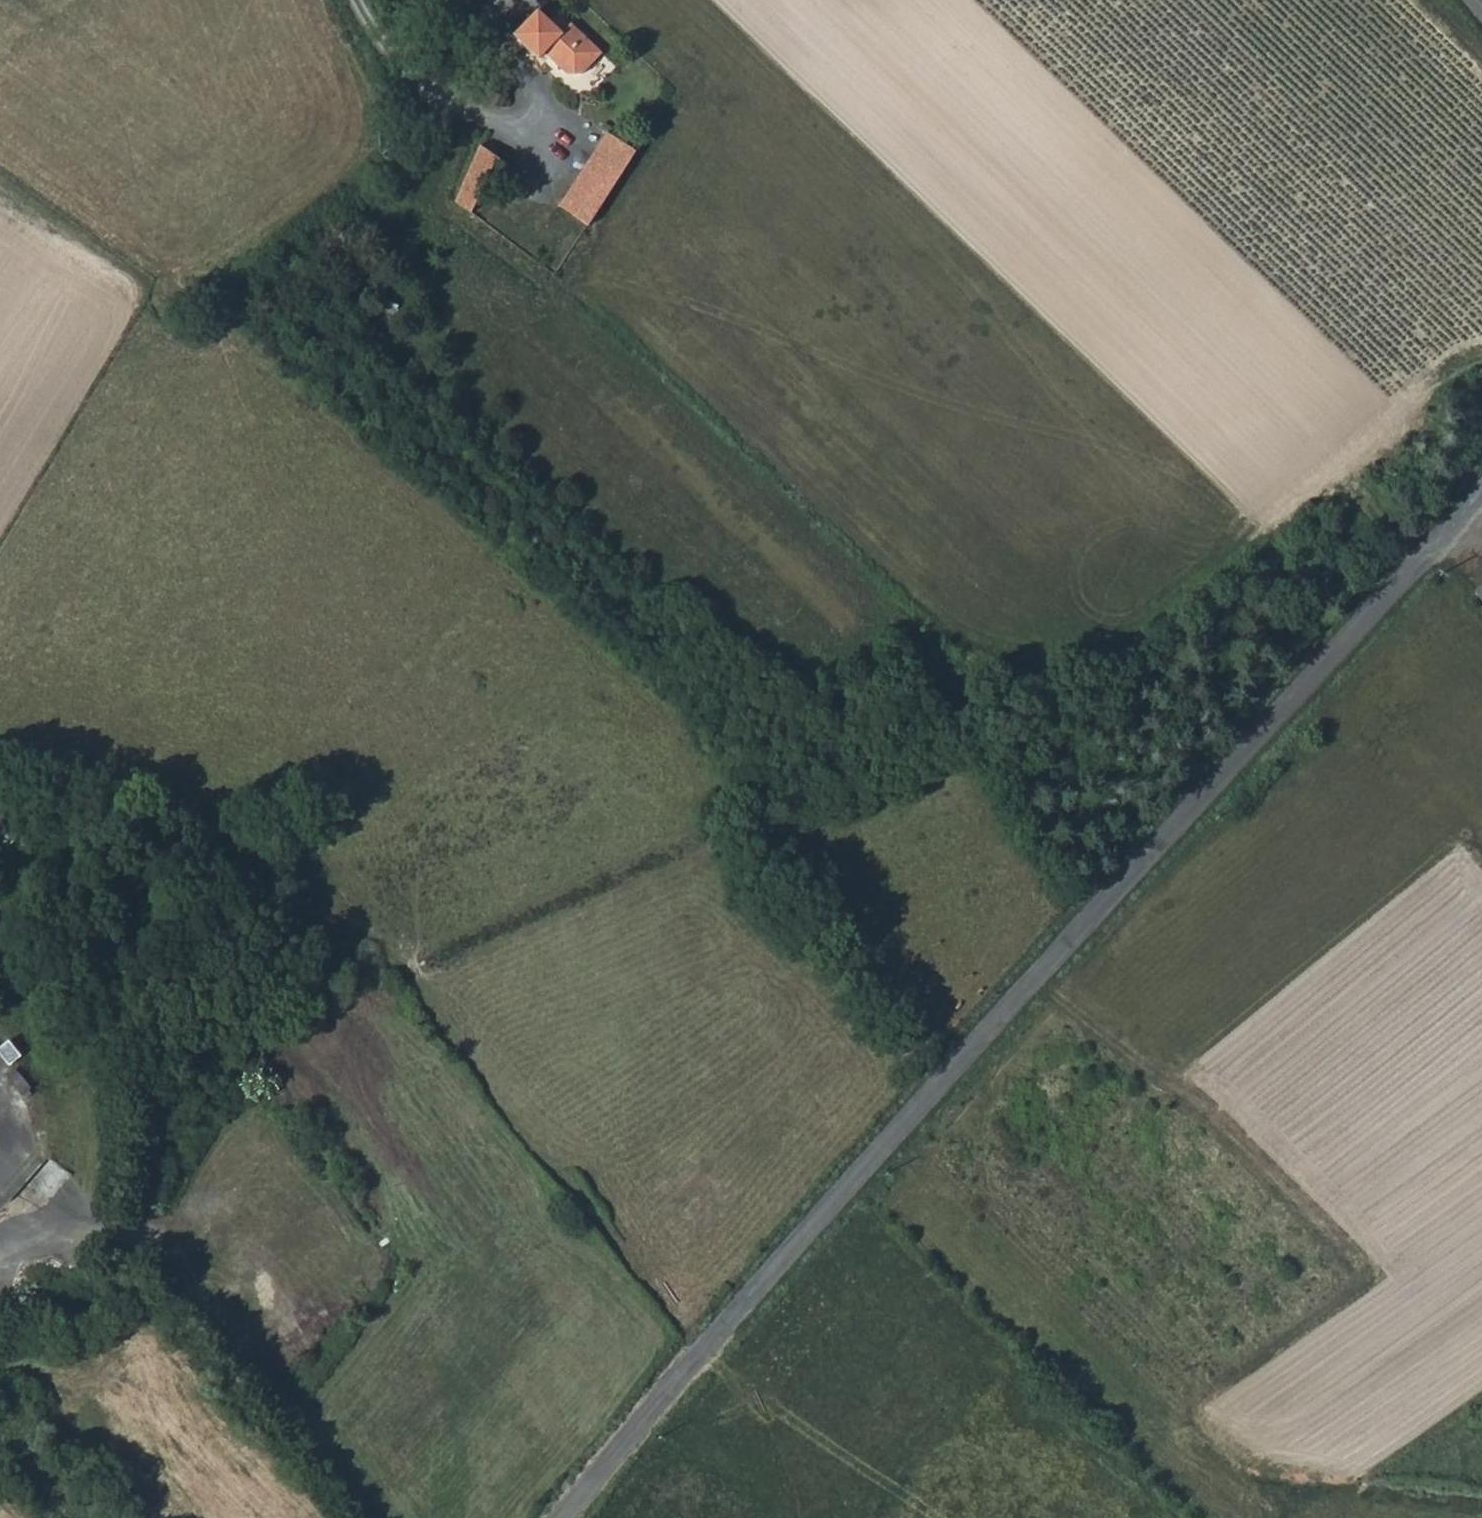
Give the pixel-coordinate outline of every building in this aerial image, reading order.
[(580,72),(602,50),(572,22),(563,31),(537,7),(513,31),(531,47),(536,42),(565,69),(580,72)] [(587,227),(636,150),(612,135),(565,204),(587,227)] [(496,154),(480,144),(478,146),(454,203),(466,212),(496,154)] [(1473,594),(1481,603),(1481,586),(1473,594)] [(11,1095),(13,1054),(0,1053),(0,1095),(11,1095)]
